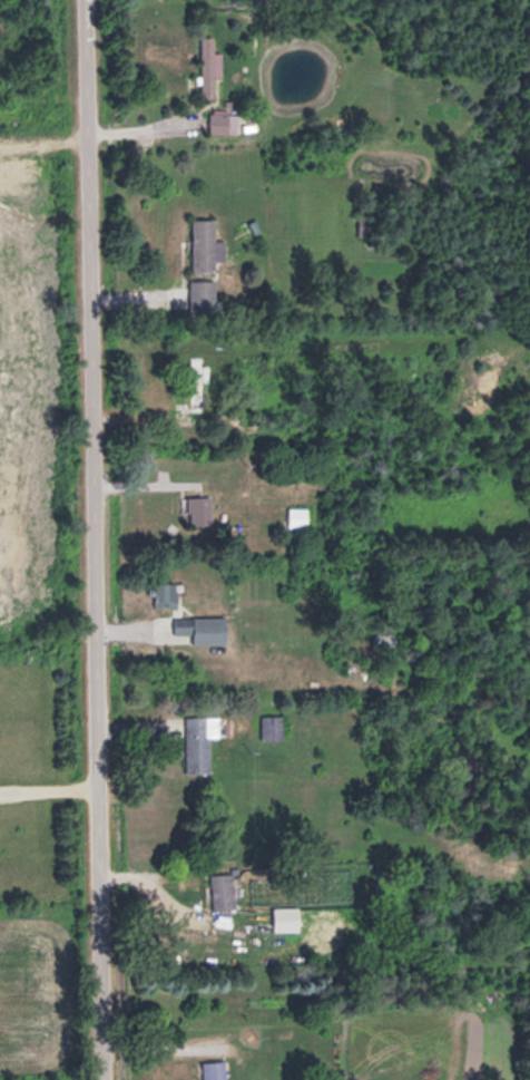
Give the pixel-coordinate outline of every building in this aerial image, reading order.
[(202,37),(202,97),(215,97),(215,37),(202,37)] [(239,133),(239,112),(211,112),(211,133),(239,133)] [(193,217),(193,271),(216,271),(216,258),(226,258),(226,239),(216,239),(216,217),(193,217)] [(190,278),(190,311),(216,311),(216,278),(190,278)] [(191,405),(204,405),(204,358),(191,358),(191,405)] [(213,524),(213,494),(189,494),(189,524),(213,524)] [(307,526),(307,506),(288,506),(288,526),(307,526)] [(155,604),(180,604),(180,580),(155,580),(155,604)] [(193,642),(227,642),(227,615),(174,615),(174,633),(193,633),(193,642)] [(220,714),(186,714),(186,772),(211,772),(211,735),(220,735),(220,714)] [(212,872),(213,908),(236,908),(235,871),(212,872)] [(228,1059),(204,1059),(204,1079),(228,1079),(228,1059)]
